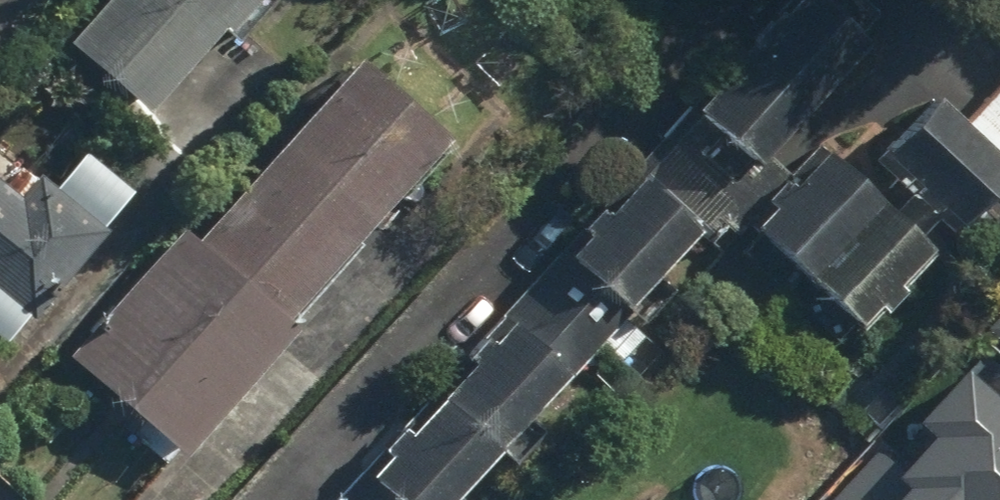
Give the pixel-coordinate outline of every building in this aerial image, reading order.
[(253,0),(96,0),(55,45),(132,116),(208,33),(216,40),(253,0)] [(720,186),(851,42),(804,0),(779,0),(675,114),(696,133),(680,150),(720,186)] [(61,352),(167,460),(290,338),(273,320),(442,151),(353,62),(61,352)] [(919,98),(863,154),(945,234),(999,178),(999,88),(955,133),(919,98)] [(125,200),(72,152),(38,189),(0,154),(0,339),(125,200)] [(789,288),(866,208),(809,155),(733,235),(789,288)] [(496,325),(557,382),(689,240),(629,183),(496,325)] [(866,208),(789,288),(857,352),(933,271),(866,208)] [(992,324),(999,331),(999,315),(992,324)] [(557,382),(496,325),(423,403),(484,460),(557,382)] [(946,359),(821,499),(999,499),(999,406),(946,359)] [(423,403),(333,499),(447,499),(484,460),(423,403)]
